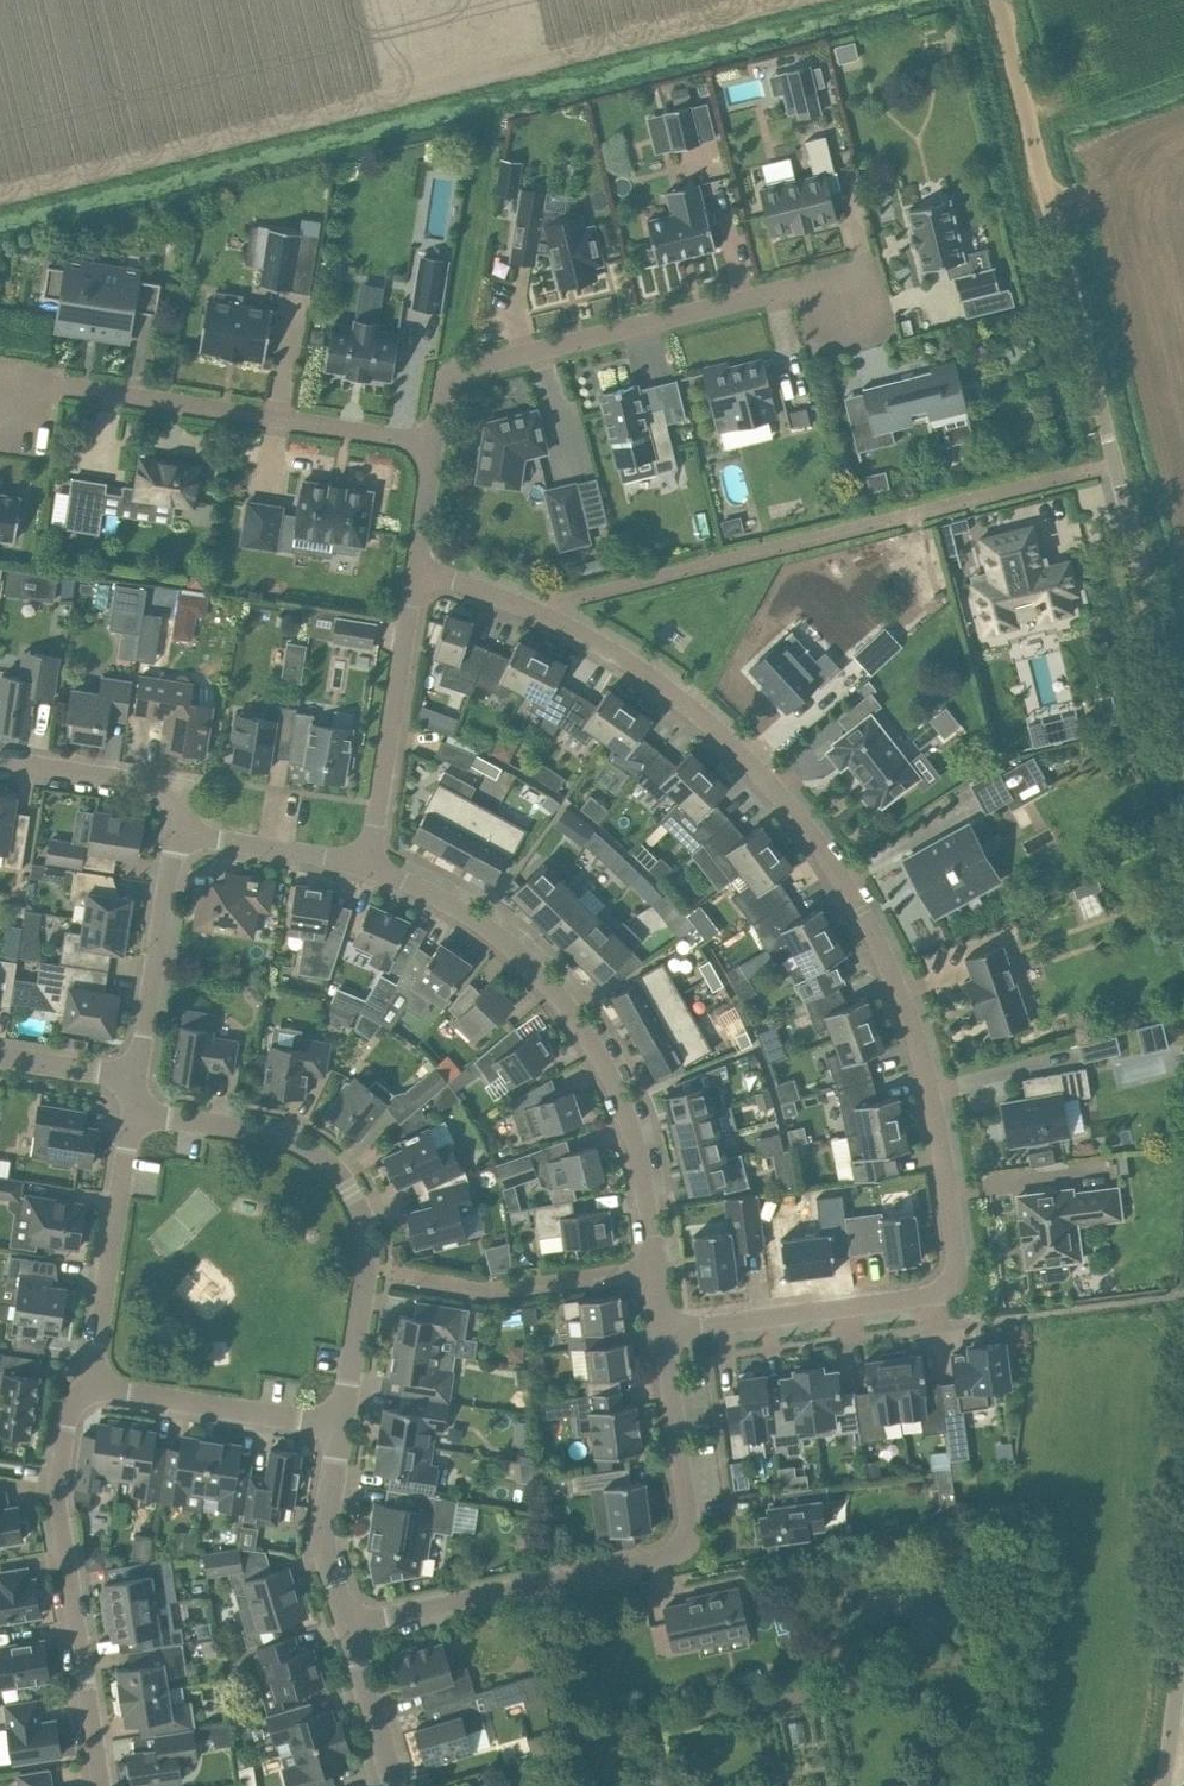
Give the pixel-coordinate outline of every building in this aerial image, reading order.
[(839,62),(858,57),(854,41),(835,45),(839,62)] [(820,112),(808,66),(788,71),(800,117),(820,112)] [(687,87),(671,91),(674,103),(690,100),(687,87)] [(691,104),(666,111),(675,150),(701,143),(691,104)] [(768,187),(760,189),(771,234),(795,228),(796,231),(812,227),(811,224),(836,218),(830,193),(839,191),(825,135),(805,140),(814,176),(795,181),(794,176),(767,182),(768,187)] [(699,183),(681,188),(666,191),(672,214),(648,220),(648,219),(646,219),(657,263),(659,262),(714,248),(715,249),(716,248),(705,205),(704,205),(698,185),(699,185),(699,183)] [(560,286),(564,285),(596,277),(593,265),(602,263),(592,226),(583,229),(580,217),(576,218),(575,214),(543,209),(546,193),(522,189),(511,259),(534,263),(536,250),(552,253),(560,286)] [(949,199),(907,210),(908,212),(922,268),(922,271),(951,264),(954,277),(954,279),(955,279),(960,298),(959,298),(960,300),(1000,290),(1000,288),(999,288),(994,269),(995,269),(994,267),(992,267),(992,268),(976,272),(972,256),(964,258),(949,202),(950,201),(949,199)] [(300,232),(270,228),(261,285),(309,293),(321,221),(302,218),(300,232)] [(450,259),(420,254),(412,307),(442,312),(450,259)] [(49,265),(44,296),(62,299),(57,327),(128,338),(133,310),(156,313),(161,283),(119,276),(120,270),(85,265),(84,270),(49,265)] [(207,299),(199,349),(221,353),(221,356),(242,360),(242,356),(265,360),(273,309),(240,304),(241,296),(216,292),(214,300),(207,299)] [(391,380),(399,332),(378,329),(379,322),(355,318),(354,325),(333,322),(326,369),(346,373),(346,374),(370,378),(370,376),(391,380)] [(718,432),(776,418),(772,404),(774,404),(764,362),(730,371),(729,366),(703,372),(718,432)] [(966,407),(956,371),(933,376),(932,371),(864,388),(863,387),(874,430),(874,429),(965,407),(965,408),(966,407)] [(663,408),(643,413),(637,385),(601,394),(618,466),(653,458),(657,473),(678,468),(663,408)] [(807,407),(791,410),(794,427),(803,425),(810,424),(807,407)] [(524,457),(538,453),(547,451),(537,410),(486,422),(483,442),(479,446),(478,457),(480,461),(477,481),(484,482),(487,486),(496,487),(500,484),(519,487),(524,457)] [(125,487),(121,507),(153,512),(155,499),(193,505),(195,489),(199,490),(201,473),(198,472),(198,468),(178,465),(179,463),(177,463),(177,465),(164,463),(164,461),(162,461),(162,462),(142,459),(137,488),(125,487)] [(870,491),(889,486),(886,471),(867,475),(870,491)] [(98,532),(106,484),(106,483),(73,478),(66,526),(98,532)] [(248,501),(241,543),(276,549),(279,530),(295,532),(295,535),(296,535),(296,534),(333,540),(332,550),(356,553),(357,544),(363,545),(364,545),(365,544),(364,544),(372,493),(373,491),(371,491),(370,491),(346,487),(331,484),(330,485),(306,481),(303,480),(303,483),(298,516),(282,513),(283,506),(248,501)] [(575,484),(548,490),(546,491),(561,548),(589,542),(575,484)] [(15,539),(22,497),(0,494),(0,537),(15,539)] [(715,535),(710,516),(695,520),(700,539),(715,535)] [(740,516),(721,521),(725,535),(743,530),(740,516)] [(949,521),(952,533),(969,529),(967,517),(949,521)] [(990,581),(979,583),(984,603),(989,602),(997,631),(1019,625),(1019,621),(1036,616),(1037,620),(1073,612),(1065,583),(1074,581),(1069,560),(1049,565),(1047,556),(1041,557),(1033,526),(980,539),(990,581)] [(603,568),(601,558),(581,563),(584,573),(603,568)] [(58,577),(8,570),(5,594),(54,601),(58,577)] [(110,629),(140,634),(147,589),(117,584),(110,629)] [(170,587),(166,611),(176,613),(172,637),(193,640),(197,615),(205,617),(209,593),(170,587)] [(470,693),(475,682),(489,649),(474,643),(473,647),(466,645),(474,621),(469,619),(470,615),(454,609),(452,614),(447,612),(444,623),(436,620),(429,641),(437,644),(434,654),(447,658),(439,683),(470,693)] [(311,630),(330,634),(334,616),(316,612),(311,630)] [(371,647),(372,643),(375,624),(337,618),(334,641),(371,647)] [(890,624),(859,653),(876,671),(907,643),(890,624)] [(509,683),(523,690),(543,651),(539,649),(541,645),(526,638),(524,642),(519,639),(508,662),(502,658),(503,655),(489,649),(475,682),(503,695),(509,683)] [(784,638),(756,664),(794,705),(820,681),(825,686),(846,666),(830,648),(821,656),(811,645),(800,655),(784,638)] [(303,679),(307,641),(289,639),(284,677),(303,679)] [(547,654),(543,651),(523,690),(537,697),(531,710),(560,724),(577,694),(563,685),(562,689),(555,685),(566,663),(562,661),(564,657),(549,649),(547,654)] [(57,673),(60,657),(24,651),(20,678),(2,675),(0,689),(0,727),(30,732),(36,694),(53,696),(57,673)] [(166,717),(164,725),(163,731),(170,732),(168,749),(205,754),(213,706),(190,702),(193,683),(141,675),(135,712),(166,717)] [(128,713),(133,681),(102,676),(100,692),(72,688),(67,718),(73,719),(70,738),(105,744),(109,715),(107,712),(110,710),(128,713)] [(577,694),(560,724),(585,742),(593,730),(605,740),(630,704),(627,701),(630,697),(616,687),(613,691),(609,688),(595,709),(589,705),(591,702),(577,694)] [(610,760),(636,778),(658,751),(646,741),(644,744),(638,739),(652,719),(648,716),(651,712),(637,702),(634,706),(630,704),(605,740),(618,749),(610,760)] [(292,742),(296,712),(297,707),(269,703),(266,718),(236,714),(231,743),(236,743),(233,764),(269,769),(274,739),(292,742)] [(932,718),(948,738),(965,724),(949,704),(932,718)] [(310,776),(320,777),(344,781),(351,736),(334,733),(335,727),(313,723),(315,714),(296,712),(292,742),(289,762),(305,765),(311,766),(310,776)] [(457,719),(442,713),(436,729),(451,734),(457,719)] [(841,767),(848,762),(867,787),(860,792),(873,808),(880,803),(882,805),(916,778),(893,749),(896,747),(870,714),(834,743),(835,745),(828,751),(841,767)] [(1082,735),(1077,714),(1028,726),(1033,747),(1082,735)] [(1020,753),(1014,727),(987,734),(994,760),(1020,753)] [(512,751),(509,743),(500,739),(492,753),(507,761),(512,751)] [(442,740),(435,755),(469,770),(471,765),(479,769),(484,759),(477,754),(442,740)] [(667,789),(679,800),(709,769),(706,766),(709,762),(697,750),(694,754),(690,750),(673,768),(668,763),(670,761),(658,751),(636,778),(658,799),(667,789)] [(484,759),(479,769),(496,778),(502,768),(484,759)] [(1035,760),(1000,778),(1010,798),(1045,779),(1035,760)] [(565,779),(539,762),(531,774),(557,791),(565,779)] [(681,821),(703,843),(729,820),(719,808),(716,810),(711,805),(728,787),(725,784),(728,780),(716,768),(712,772),(709,769),(679,800),(690,811),(681,821)] [(426,813),(413,837),(432,847),(433,844),(437,847),(471,784),(444,770),(422,811),(426,813)] [(466,865),(467,866),(496,812),(469,798),(475,787),(471,784),(437,847),(441,849),(440,851),(458,861),(460,859),(467,863),(466,865)] [(560,802),(548,794),(541,803),(553,812),(560,802)] [(22,868),(27,833),(11,830),(16,797),(0,795),(0,851),(6,852),(4,866),(22,868)] [(609,810),(591,795),(581,809),(599,823),(609,810)] [(567,807),(554,825),(582,846),(584,843),(594,830),(595,829),(567,807)] [(90,849),(117,853),(137,856),(143,819),(96,811),(90,849)] [(527,829),(496,812),(467,866),(468,866),(469,864),(477,868),(475,870),(494,880),(507,856),(511,859),(527,829)] [(729,820),(703,843),(691,854),(719,890),(743,872),(777,845),(775,842),(779,839),(768,825),(764,828),(761,824),(741,839),(737,833),(740,831),(729,820)] [(937,913),(939,912),(938,910),(994,879),(995,881),(997,880),(967,826),(965,827),(966,829),(910,860),(909,858),(907,859),(937,913)] [(584,843),(591,850),(606,865),(618,852),(594,830),(584,843)] [(47,860),(81,866),(85,845),(50,840),(47,860)] [(752,922),(789,898),(781,885),(778,887),(774,881),(793,866),(790,862),(794,859),(784,846),(780,849),(777,845),(743,872),(751,882),(732,897),(752,922)] [(606,865),(626,883),(628,885),(630,883),(641,873),(618,852),(606,865)] [(672,868),(661,856),(649,868),(660,880),(672,868)] [(543,862),(513,894),(530,911),(528,913),(529,913),(561,880),(543,862)] [(113,875),(90,871),(32,863),(30,877),(73,883),(70,902),(86,904),(84,918),(128,925),(133,898),(104,893),(107,876),(113,876),(113,875)] [(268,909),(269,904),(273,880),(228,873),(226,888),(221,887),(216,886),(216,891),(215,896),(201,893),(196,926),(252,935),(256,907),(268,909)] [(663,896),(644,876),(641,873),(630,883),(652,905),(663,896)] [(1098,877),(1074,888),(1078,900),(1103,891),(1098,877)] [(531,912),(548,928),(578,897),(561,880),(529,913),(529,914),(531,912)] [(330,977),(345,931),(352,908),(351,908),(343,931),(327,926),(333,890),(296,884),(289,931),(304,934),(298,972),(330,977)] [(686,915),(669,892),(653,904),(680,938),(695,926),(686,915)] [(563,947),(596,914),(578,897),(548,928),(565,945),(563,947)] [(789,898),(752,922),(768,951),(788,940),(795,951),(833,931),(831,927),(835,925),(827,910),(823,912),(820,908),(798,919),(795,912),(798,911),(789,898)] [(402,974),(418,946),(421,942),(403,934),(409,921),(370,904),(353,941),(356,943),(354,948),(355,949),(347,966),(364,974),(370,961),(388,969),(388,968),(402,974)] [(708,915),(700,905),(686,915),(695,926),(708,915)] [(38,931),(41,912),(25,909),(18,957),(42,960),(38,931)] [(566,946),(583,963),(614,932),(596,914),(563,947),(564,948),(566,946)] [(124,953),(128,925),(84,918),(82,933),(65,930),(60,963),(92,968),(108,971),(108,970),(92,967),(95,949),(124,953)] [(22,926),(8,924),(3,952),(18,955),(22,926)] [(795,951),(802,966),(790,972),(806,1000),(837,985),(844,982),(834,961),(846,954),(843,950),(848,947),(840,933),(836,935),(833,931),(795,951)] [(631,949),(614,932),(583,963),(601,980),(631,949)] [(418,946),(402,974),(397,982),(396,984),(413,995),(407,1004),(422,1013),(433,996),(443,1003),(459,980),(462,982),(470,969),(467,967),(470,964),(464,960),(466,957),(454,948),(452,951),(440,943),(432,955),(418,946)] [(972,978),(964,981),(977,1019),(985,1016),(992,1036),(1030,1023),(1003,945),(965,958),(972,978)] [(10,1006),(17,961),(0,958),(0,1005),(10,1006)] [(60,963),(40,960),(39,968),(40,968),(38,982),(57,1009),(67,1011),(65,1026),(91,1030),(90,1035),(105,1037),(106,1032),(112,1033),(118,993),(88,989),(92,968),(60,963)] [(706,978),(717,972),(710,960),(699,966),(706,978)] [(612,996),(627,1022),(681,992),(663,961),(634,978),(636,982),(612,996)] [(725,971),(733,985),(746,978),(739,964),(725,971)] [(717,972),(706,978),(713,990),(723,984),(717,972)] [(362,1012),(376,1020),(396,984),(397,982),(382,973),(368,999),(339,987),(334,1000),(362,1012)] [(757,993),(748,978),(733,987),(742,1001),(757,993)] [(514,1004),(499,990),(490,981),(480,992),(470,982),(449,1007),(459,1017),(455,1020),(475,1040),(496,1018),(498,1020),(514,1004)] [(266,1001),(268,986),(253,984),(252,993),(257,1000),(266,1001)] [(834,1039),(875,1024),(874,1020),(878,1018),(873,1002),(868,1004),(866,999),(843,1008),(840,1001),(844,999),(837,985),(806,1000),(816,1029),(829,1024),(834,1039)] [(627,1022),(628,1023),(643,1049),(696,1019),(681,992),(627,1022)] [(351,1027),(357,1012),(333,1002),(327,1017),(351,1027)] [(205,1082),(208,1066),(214,1067),(214,1069),(233,1072),(236,1048),(237,1040),(212,1036),(213,1030),(212,1030),(215,1013),(183,1008),(180,1025),(172,1076),(205,1082)] [(713,1050),(696,1019),(643,1049),(657,1075),(681,1062),(683,1066),(713,1050)] [(1162,1020),(1137,1027),(1144,1052),(1169,1045),(1162,1020)] [(837,1087),(871,1078),(867,1063),(864,1064),(861,1058),(885,1049),(883,1044),(887,1042),(882,1026),(877,1028),(875,1024),(834,1039),(840,1054),(827,1059),(837,1087)] [(525,1040),(515,1026),(474,1060),(490,1083),(502,1074),(510,1085),(536,1067),(537,1069),(552,1061),(550,1058),(553,1055),(551,1052),(554,1051),(546,1040),(544,1042),(537,1032),(525,1040)] [(787,1055),(775,1026),(757,1033),(769,1063),(787,1055)] [(752,1044),(746,1031),(735,1036),(741,1049),(752,1044)] [(1117,1035),(1079,1045),(1083,1062),(1121,1052),(1117,1035)] [(264,1091),(294,1096),(304,1097),(308,1073),(325,1075),(330,1042),(301,1037),(299,1048),(271,1044),(264,1091)] [(449,1081),(444,1076),(436,1065),(407,1090),(420,1106),(449,1081)] [(1030,1099),(1002,1104),(1009,1144),(1027,1141),(1027,1146),(1047,1142),(1047,1137),(1068,1134),(1063,1100),(1091,1096),(1086,1068),(1027,1079),(1030,1099)] [(449,1082),(455,1091),(469,1081),(461,1071),(449,1082)] [(678,1093),(665,1096),(671,1120),(713,1110),(725,1107),(718,1083),(707,1085),(704,1072),(675,1083),(678,1093)] [(346,1082),(340,1089),(342,1093),(327,1112),(332,1116),(331,1120),(339,1126),(343,1125),(360,1138),(395,1094),(376,1079),(369,1088),(355,1077),(351,1082),(346,1082)] [(552,1078),(509,1102),(522,1140),(582,1119),(581,1114),(585,1112),(579,1094),(574,1095),(572,1090),(565,1093),(564,1090),(557,1092),(552,1078)] [(898,1096),(873,1101),(872,1094),(875,1093),(871,1078),(837,1087),(847,1134),(903,1122),(902,1118),(907,1117),(904,1101),(899,1101),(898,1096)] [(800,1098),(794,1079),(776,1084),(781,1103),(800,1098)] [(440,1110),(461,1100),(449,1083),(433,1095),(440,1110)] [(769,1089),(756,1093),(761,1108),(773,1105),(769,1089)] [(785,1117),(798,1113),(795,1101),(782,1104),(785,1117)] [(36,1127),(32,1154),(48,1157),(47,1158),(53,1159),(52,1164),(70,1167),(70,1162),(91,1165),(93,1155),(97,1155),(100,1138),(95,1137),(96,1134),(97,1127),(83,1125),(85,1111),(39,1104),(36,1127)] [(427,1122),(421,1106),(400,1123),(405,1133),(427,1122)] [(671,1121),(677,1144),(719,1133),(713,1110),(669,1121),(669,1122),(671,1121)] [(903,1122),(847,1134),(856,1180),(898,1175),(895,1151),(908,1149),(907,1143),(912,1142),(909,1126),(904,1127),(903,1122)] [(429,1188),(467,1174),(462,1164),(459,1166),(450,1144),(437,1149),(428,1128),(402,1140),(404,1147),(385,1156),(388,1161),(383,1164),(391,1181),(396,1179),(398,1185),(422,1173),(429,1188)] [(680,1168),(683,1167),(725,1157),(719,1133),(677,1144),(683,1167),(680,1168)] [(754,1138),(758,1154),(772,1153),(784,1150),(779,1133),(754,1138)] [(805,1167),(829,1165),(826,1138),(802,1140),(805,1167)] [(549,1188),(553,1203),(572,1199),(577,1199),(573,1184),(603,1177),(596,1146),(564,1154),(564,1156),(548,1160),(555,1186),(549,1188)] [(791,1150),(773,1154),(776,1172),(795,1168),(791,1150)] [(505,1188),(538,1176),(530,1152),(496,1164),(505,1188)] [(741,1153),(725,1157),(683,1167),(689,1192),(723,1183),(725,1191),(749,1185),(741,1153)] [(1120,1173),(1129,1171),(1126,1155),(1118,1156),(1120,1173)] [(469,1184),(467,1174),(429,1188),(434,1204),(408,1211),(410,1219),(404,1220),(409,1238),(414,1237),(416,1244),(434,1240),(436,1246),(466,1238),(460,1214),(473,1210),(466,1185),(469,1184)] [(19,1201),(22,1179),(0,1175),(0,1198),(19,1201)] [(1081,1259),(1079,1241),(1076,1224),(1121,1218),(1117,1187),(1073,1193),(1072,1188),(1018,1196),(1021,1219),(1019,1219),(1022,1243),(1024,1243),(1027,1266),(1042,1264),(1043,1275),(1048,1278),(1063,1276),(1067,1272),(1066,1261),(1081,1259)] [(820,1233),(780,1238),(785,1276),(828,1270),(835,1269),(831,1237),(848,1235),(842,1193),(816,1196),(820,1233)] [(730,1230),(707,1233),(694,1235),(694,1236),(695,1236),(701,1285),(701,1286),(709,1285),(710,1291),(730,1288),(729,1283),(737,1282),(737,1280),(735,1264),(746,1263),(745,1250),(764,1248),(756,1194),(725,1198),(730,1230)] [(31,1240),(55,1244),(78,1248),(85,1204),(27,1195),(24,1214),(35,1215),(31,1240)] [(615,1241),(610,1208),(577,1213),(577,1214),(574,1214),(572,1199),(553,1203),(533,1206),(538,1238),(561,1234),(563,1249),(615,1241)] [(915,1265),(914,1260),(921,1259),(915,1212),(883,1216),(883,1212),(846,1216),(851,1254),(870,1252),(870,1250),(886,1248),(888,1264),(894,1263),(895,1268),(915,1265)] [(512,1269),(510,1242),(487,1248),(493,1272),(512,1269)] [(19,1286),(16,1302),(64,1310),(67,1287),(52,1285),(55,1262),(11,1255),(6,1284),(19,1286)] [(566,1321),(568,1342),(605,1337),(604,1330),(625,1327),(624,1323),(623,1316),(631,1315),(631,1313),(628,1314),(626,1300),(622,1301),(621,1294),(578,1299),(580,1318),(566,1321)] [(64,1310),(16,1302),(0,1300),(0,1317),(2,1319),(8,1320),(7,1325),(12,1325),(11,1332),(16,1332),(13,1346),(41,1351),(45,1331),(60,1333),(64,1310)] [(459,1334),(463,1307),(440,1303),(416,1300),(414,1316),(400,1314),(395,1345),(438,1352),(440,1337),(453,1339),(459,1334)] [(523,1323),(536,1322),(536,1321),(536,1320),(535,1317),(534,1307),(528,1307),(527,1307),(525,1308),(521,1308),(522,1317),(523,1319),(523,1321),(523,1323)] [(605,1337),(568,1342),(570,1350),(584,1348),(587,1377),(584,1378),(631,1372),(629,1359),(634,1359),(632,1344),(627,1345),(627,1341),(606,1344),(605,1337)] [(960,1409),(962,1409),(988,1406),(986,1388),(1010,1385),(1008,1367),(1012,1366),(1009,1348),(1005,1348),(1004,1342),(985,1345),(985,1343),(969,1345),(970,1352),(953,1354),(956,1382),(960,1409)] [(412,1396),(448,1401),(452,1374),(448,1368),(435,1367),(438,1352),(395,1345),(390,1376),(404,1378),(402,1396),(411,1398),(412,1396)] [(941,1390),(926,1391),(922,1353),(907,1355),(906,1351),(893,1352),(901,1418),(921,1416),(923,1433),(946,1430),(945,1421),(941,1390)] [(882,1421),(901,1418),(893,1352),(879,1354),(879,1359),(865,1360),(867,1373),(870,1399),(857,1401),(856,1393),(855,1393),(860,1430),(861,1442),(884,1439),(882,1421)] [(17,1356),(0,1353),(0,1380),(0,1382),(0,1432),(3,1433),(5,1439),(17,1440),(20,1436),(30,1437),(39,1376),(14,1372),(17,1356)] [(530,1369),(544,1367),(542,1353),(528,1355),(530,1369)] [(818,1435),(834,1433),(860,1430),(855,1393),(854,1390),(840,1392),(837,1370),(823,1372),(822,1366),(808,1368),(818,1435)] [(801,1437),(818,1435),(808,1368),(794,1370),(795,1375),(781,1377),(784,1400),(777,1401),(784,1449),(788,1452),(799,1451),(802,1447),(801,1437)] [(776,1450),(784,1449),(777,1401),(769,1402),(766,1374),(755,1376),(754,1371),(740,1373),(741,1378),(738,1378),(741,1405),(727,1406),(733,1456),(749,1454),(747,1439),(774,1436),(776,1450)] [(621,1392),(621,1391),(621,1390),(620,1390),(618,1376),(631,1374),(631,1372),(584,1378),(586,1395),(573,1397),(575,1414),(587,1412),(589,1432),(592,1432),(595,1455),(595,1457),(619,1454),(619,1457),(635,1455),(635,1452),(642,1451),(642,1449),(641,1449),(639,1431),(640,1431),(640,1429),(639,1429),(637,1420),(639,1420),(639,1418),(637,1418),(636,1406),(636,1405),(623,1406),(621,1392)] [(412,1396),(411,1398),(409,1410),(385,1407),(383,1427),(380,1426),(378,1438),(432,1446),(434,1429),(444,1431),(448,1401),(412,1396)] [(546,1419),(543,1400),(533,1401),(536,1421),(546,1419)] [(104,1470),(120,1473),(128,1421),(109,1418),(108,1423),(99,1421),(97,1436),(83,1433),(73,1494),(74,1497),(90,1500),(92,1488),(101,1489),(104,1470)] [(968,1456),(963,1419),(945,1421),(946,1430),(950,1459),(968,1456)] [(133,1494),(160,1498),(166,1454),(168,1455),(169,1447),(153,1444),(156,1430),(146,1429),(147,1424),(128,1421),(120,1473),(136,1475),(133,1494)] [(166,1454),(160,1498),(183,1502),(183,1507),(201,1510),(204,1491),(213,1435),(200,1433),(199,1437),(183,1435),(180,1449),(169,1447),(168,1455),(166,1454)] [(244,1511),(250,1474),(252,1460),(239,1458),(241,1444),(225,1441),(225,1437),(213,1435),(204,1491),(221,1493),(218,1507),(243,1511),(244,1511)] [(417,1496),(418,1493),(434,1495),(438,1466),(429,1464),(432,1446),(378,1438),(376,1451),(379,1451),(376,1471),(390,1473),(387,1491),(417,1496)] [(266,1477),(250,1474),(244,1511),(243,1511),(242,1519),(277,1524),(281,1503),(293,1505),(296,1486),(301,1484),(304,1481),(305,1476),(303,1472),(299,1469),(301,1453),(271,1448),(266,1477)] [(737,1487),(750,1485),(747,1459),(733,1461),(737,1487)] [(542,1465),(520,1461),(522,1481),(545,1484),(542,1465)] [(605,1487),(611,1534),(652,1529),(652,1527),(651,1527),(645,1482),(646,1482),(646,1481),(631,1482),(629,1467),(570,1475),(572,1492),(605,1487)] [(942,1518),(957,1516),(950,1469),(936,1471),(942,1518)] [(796,1475),(795,1475),(796,1489),(808,1487),(807,1473),(796,1475)] [(761,1520),(756,1521),(758,1536),(763,1535),(764,1541),(808,1535),(807,1527),(824,1525),(821,1502),(829,1500),(827,1485),(808,1487),(796,1489),(773,1492),(775,1506),(768,1507),(769,1515),(760,1516),(761,1520)] [(23,1538),(23,1535),(27,1532),(26,1521),(20,1520),(18,1505),(7,1507),(5,1491),(0,1491),(0,1542),(23,1538)] [(418,1493),(417,1496),(415,1509),(375,1503),(369,1546),(374,1547),(371,1562),(375,1581),(419,1573),(421,1555),(427,1555),(431,1525),(453,1528),(458,1499),(434,1495),(418,1493)] [(479,1518),(480,1503),(460,1502),(459,1517),(479,1518)] [(194,1530),(173,1531),(174,1553),(195,1552),(194,1530)] [(107,1567),(108,1557),(109,1548),(82,1544),(86,1571),(107,1567)] [(239,1547),(203,1553),(207,1576),(229,1573),(235,1592),(249,1594),(259,1630),(274,1625),(307,1615),(301,1594),(297,1595),(288,1567),(272,1572),(245,1580),(242,1570),(239,1549),(266,1552),(266,1551),(256,1549),(242,1548),(239,1547)] [(104,1582),(109,1610),(170,1601),(166,1574),(173,1573),(171,1557),(130,1564),(132,1578),(104,1582)] [(40,1614),(34,1580),(27,1581),(25,1569),(0,1573),(0,1620),(40,1614)] [(665,1606),(674,1649),(748,1634),(738,1587),(687,1598),(688,1602),(665,1606)] [(144,1649),(181,1642),(184,1642),(181,1626),(175,1627),(170,1601),(109,1610),(113,1639),(142,1634),(144,1649)] [(294,1635),(271,1642),(257,1646),(268,1682),(272,1680),(278,1698),(323,1685),(312,1647),(299,1651),(294,1635)] [(20,1644),(0,1647),(0,1686),(26,1682),(27,1682),(29,1684),(32,1685),(35,1685),(38,1684),(40,1682),(42,1679),(50,1678),(44,1640),(20,1644)] [(120,1679),(115,1679),(117,1696),(167,1688),(165,1674),(186,1671),(181,1642),(144,1649),(130,1651),(132,1666),(118,1668),(120,1679)] [(419,1689),(425,1709),(446,1702),(444,1698),(474,1689),(467,1666),(451,1671),(442,1642),(417,1650),(416,1646),(400,1651),(402,1655),(394,1657),(405,1693),(419,1689)] [(492,1686),(475,1692),(479,1703),(486,1700),(488,1707),(498,1704),(524,1696),(529,1711),(547,1706),(543,1671),(492,1686)] [(143,1735),(156,1733),(192,1727),(194,1727),(190,1701),(170,1705),(167,1688),(117,1696),(120,1712),(125,1711),(126,1722),(140,1720),(143,1735)] [(427,1764),(450,1757),(472,1750),(467,1732),(485,1726),(479,1703),(475,1692),(474,1689),(444,1698),(446,1702),(450,1717),(416,1728),(427,1764)] [(13,1762),(38,1758),(62,1754),(56,1719),(38,1722),(37,1715),(41,1714),(38,1697),(5,1702),(8,1726),(7,1726),(13,1762)] [(280,1755),(344,1735),(340,1722),(335,1723),(331,1710),(313,1715),(309,1701),(268,1714),(280,1755)] [(194,1727),(192,1727),(194,1738),(215,1735),(213,1724),(194,1727)] [(158,1747),(129,1752),(130,1762),(126,1765),(127,1775),(132,1776),(134,1785),(141,1785),(181,1780),(178,1761),(197,1758),(194,1738),(192,1727),(156,1733),(158,1747)] [(532,1757),(554,1750),(552,1731),(526,1738),(532,1757)] [(334,1783),(330,1770),(347,1764),(344,1751),(348,1749),(344,1735),(280,1755),(289,1785),(325,1785),(334,1783)] [(245,1766),(238,1768),(240,1782),(256,1779),(254,1764),(245,1766)] [(49,1768),(18,1773),(20,1785),(52,1785),(49,1768)]
